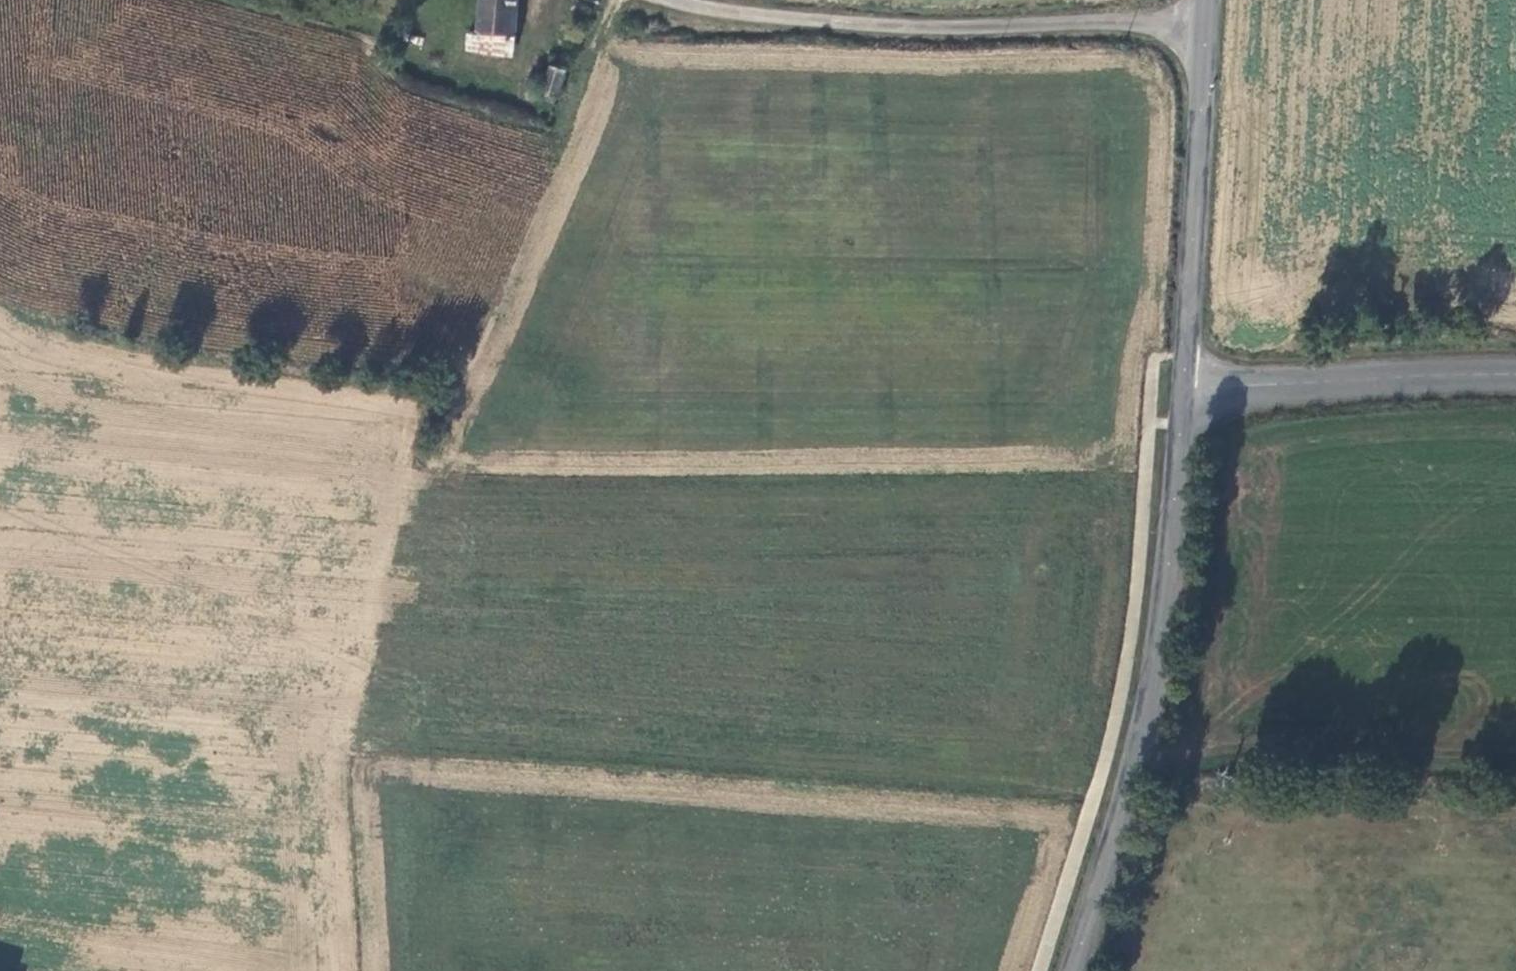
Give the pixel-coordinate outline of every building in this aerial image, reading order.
[(478,25),(477,35),(516,41),(519,0),(480,0),(478,25)] [(516,41),(477,35),(470,34),(468,50),(514,57),(516,41)] [(552,66),(543,93),(557,97),(566,71),(552,66)]
